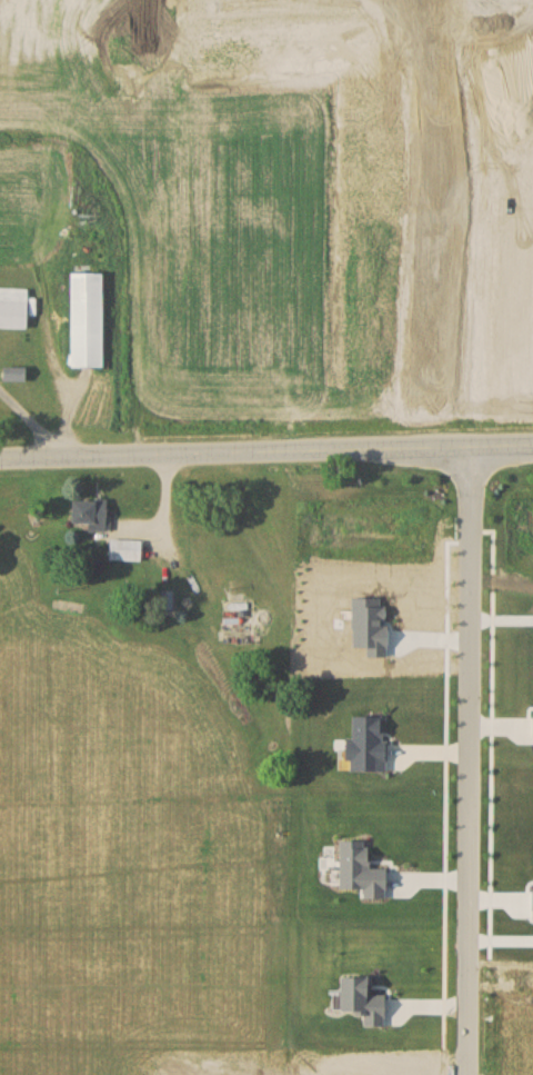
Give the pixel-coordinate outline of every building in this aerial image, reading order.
[(106,272),(75,272),(75,366),(106,366),(106,272)] [(31,287),(0,287),(0,327),(31,327),(31,287)] [(5,380),(26,380),(26,367),(5,367),(5,380)] [(89,530),(110,530),(110,499),(74,499),(74,523),(89,523),(89,530)] [(144,539),(111,538),(110,560),(144,560),(144,539)] [(163,607),(172,608),(172,591),(163,590),(163,607)] [(351,598),(350,643),(365,656),(385,659),(389,626),(384,607),(379,596),(361,593),(351,598)] [(349,715),(351,731),(343,738),(341,759),(348,763),(349,769),(384,769),(385,760),(386,741),(383,736),(380,715),(349,715)] [(336,842),(339,887),(362,899),(383,900),(383,869),(364,864),(365,843),(336,842)] [(338,973),(338,1009),(365,1029),(384,1031),(382,1003),(363,998),(363,974),(338,973)]
